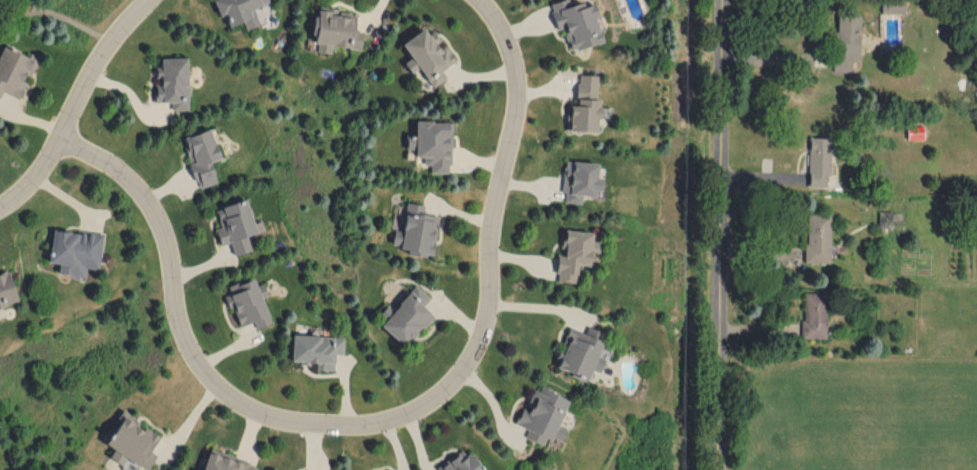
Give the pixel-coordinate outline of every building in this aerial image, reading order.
[(268,0),(213,0),(219,15),(224,13),(228,25),(242,20),(245,28),(259,23),(253,7),(269,2),(268,0)] [(595,16),(597,16),(593,2),(584,4),(582,0),(561,5),(560,0),(550,2),(557,28),(564,26),(570,49),(602,41),(595,16)] [(882,13),(905,12),(904,1),(881,1),(882,13)] [(361,48),(363,30),(355,29),(357,11),(317,7),(314,34),(317,34),(315,50),(331,52),(331,45),(361,48)] [(860,15),(835,14),(834,70),(851,71),(851,58),(858,58),(860,15)] [(402,42),(432,86),(447,76),(442,69),(455,60),(443,41),(441,42),(433,30),(428,33),(423,27),(402,42)] [(36,58),(3,44),(0,51),(0,97),(3,91),(19,98),(36,58)] [(188,109),(186,56),(160,57),(161,66),(155,66),(156,76),(156,101),(171,101),(171,109),(188,109)] [(597,130),(598,74),(577,73),(576,104),(570,104),(569,129),(597,130)] [(416,156),(424,156),(424,164),(431,164),(431,172),(452,172),(451,120),(415,120),(416,156)] [(199,187),(218,181),(211,162),(221,158),(209,127),(181,138),(199,187)] [(808,185),(826,186),(826,175),(830,175),(831,136),(809,136),(808,185)] [(597,162),(565,160),(563,201),(581,202),(582,194),(599,195),(600,177),(597,176),(597,162)] [(235,254),(252,249),(247,234),(264,229),(261,220),(254,222),(247,198),(216,208),(221,225),(215,227),(220,244),(231,241),(235,254)] [(439,214),(423,213),(425,204),(407,201),(403,228),(395,227),(392,245),(408,247),(408,252),(433,256),(439,214)] [(878,227),(902,227),(903,211),(878,210),(878,227)] [(805,261),(829,261),(830,212),(806,212),(805,261)] [(48,261),(60,263),(58,273),(85,277),(86,267),(98,268),(103,234),(53,227),(48,261)] [(593,231),(566,229),(564,254),(558,254),(556,280),(576,282),(577,263),(590,264),(591,250),(599,251),(600,240),(592,240),(593,231)] [(18,301),(9,270),(0,273),(0,306),(18,301)] [(241,325),(254,320),(257,328),(273,322),(262,297),(269,294),(264,282),(257,285),(254,277),(235,285),(237,290),(228,294),(241,325)] [(381,324),(406,346),(435,314),(424,305),(431,297),(417,284),(381,324)] [(802,337),(826,337),(827,292),(803,291),(802,337)] [(555,367),(587,379),(591,368),(601,372),(612,344),(603,340),(606,332),(588,325),(585,332),(571,327),(555,367)] [(316,369),(335,369),(335,353),(344,353),(345,335),(293,334),(292,362),(317,362),(316,369)] [(570,398),(538,384),(527,410),(522,408),(515,422),(529,428),(525,436),(543,444),(547,435),(561,441),(567,428),(558,424),(570,398)] [(146,469),(155,453),(150,451),(160,434),(122,413),(105,443),(113,448),(108,456),(121,464),(125,458),(146,469)] [(466,446),(437,466),(439,469),(483,469),(466,446)] [(257,463),(208,448),(201,469),(255,469),(257,463)]
